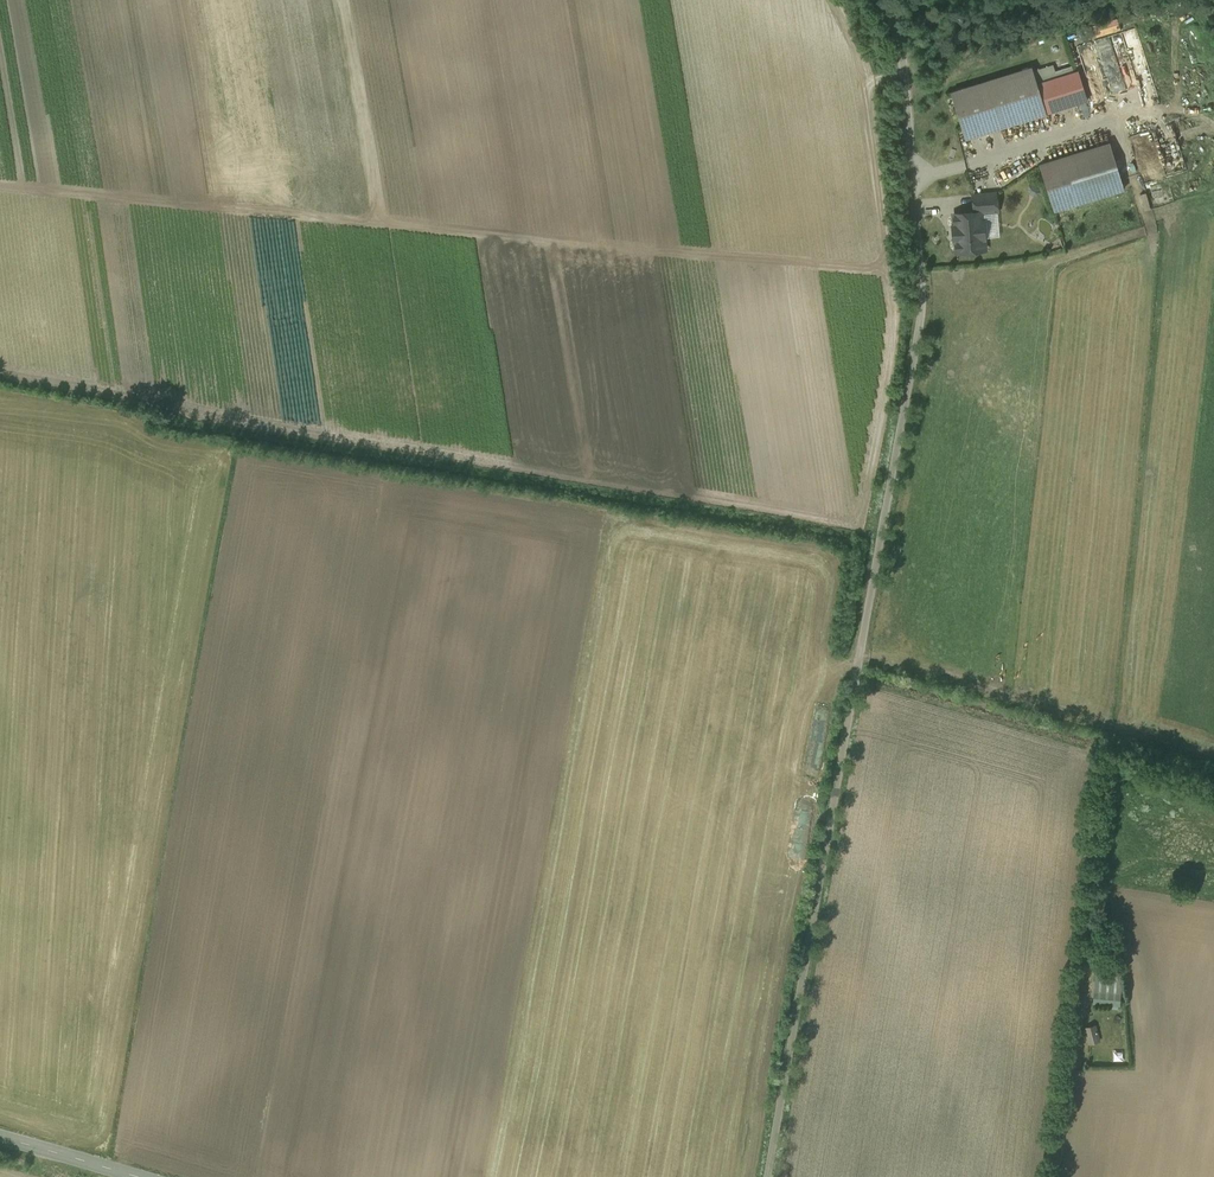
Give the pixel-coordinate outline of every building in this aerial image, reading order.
[(1147,54),(1136,57),(1137,63),(1133,64),(1135,72),(1140,70),(1143,86),(1145,95),(1147,95),(1149,101),(1156,99),(1147,54)] [(1035,67),(955,93),(969,141),(1089,102),(1082,71),(1042,85),(1035,67)] [(1196,87),(1197,93),(1211,89),(1209,84),(1196,87)] [(1114,145),(1043,167),(1058,215),(1128,192),(1114,145)] [(1204,186),(1212,184),(1207,167),(1199,169),(1204,186)] [(982,212),(982,213),(997,211),(996,193),(973,195),(975,212),(982,212)] [(985,249),(982,213),(982,212),(975,212),(954,214),(957,252),(985,249)] [(1120,779),(1109,778),(1107,801),(1118,802),(1120,779)] [(1096,1026),(1085,1028),(1089,1043),(1100,1041),(1096,1026)]
